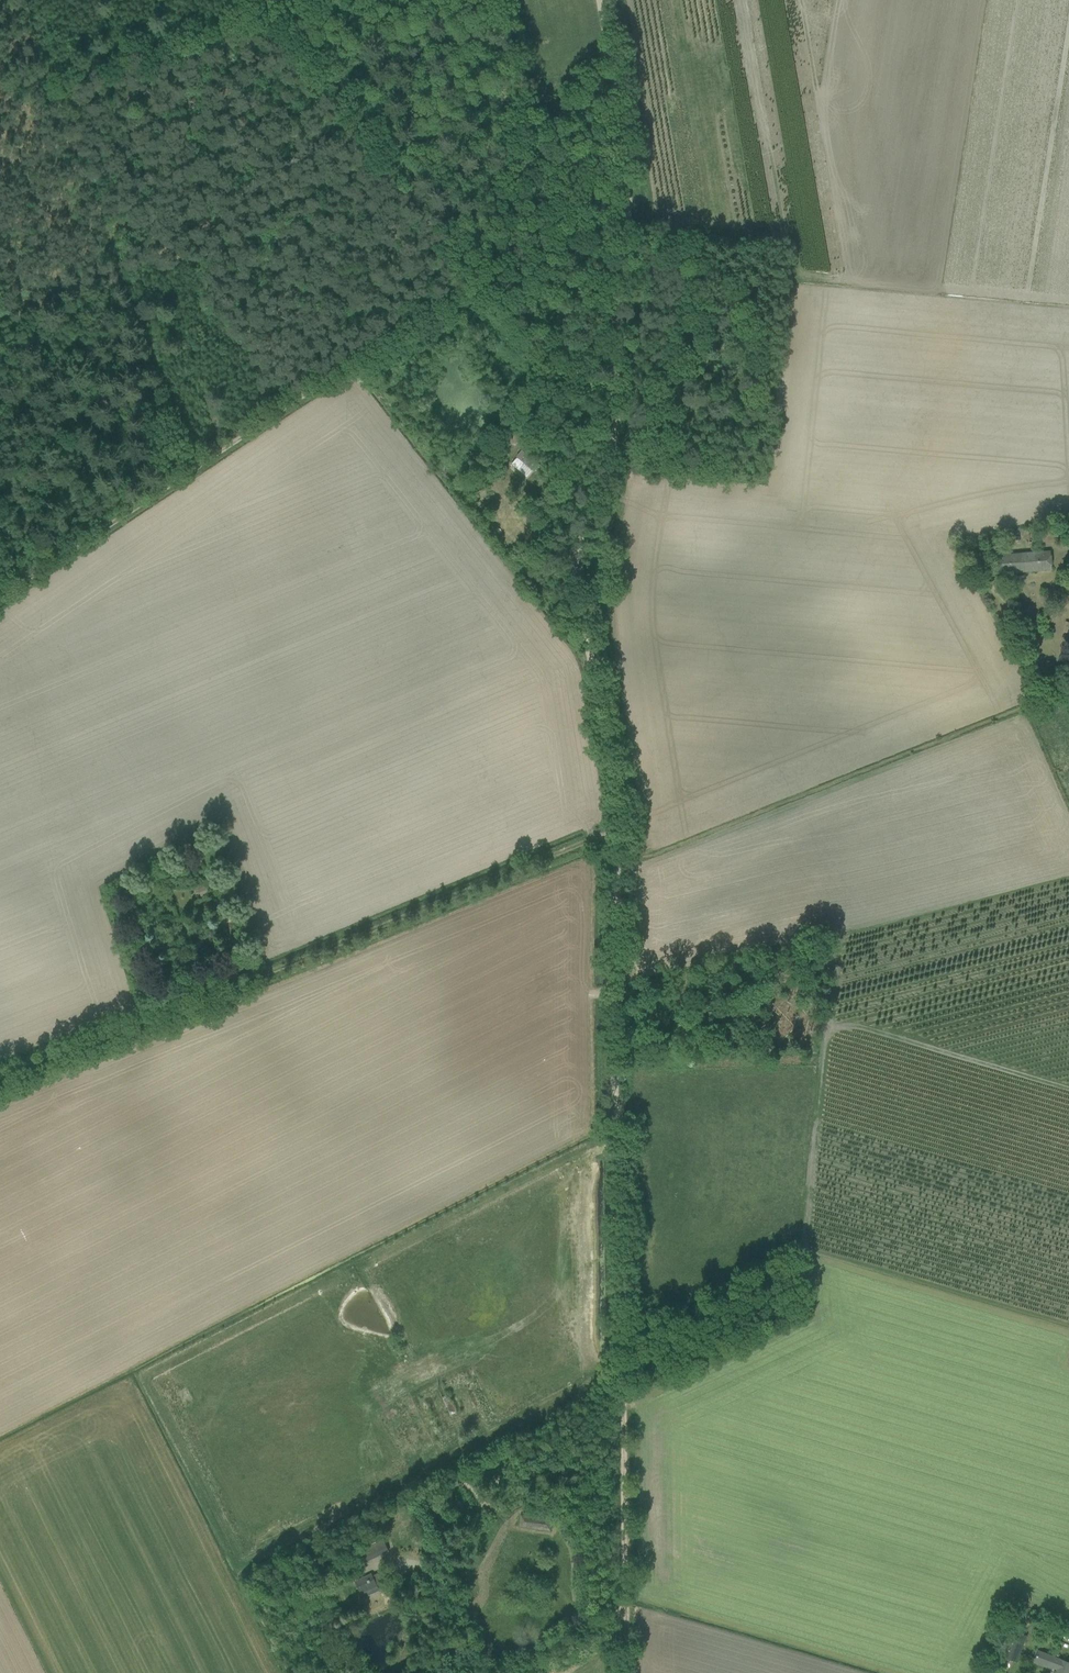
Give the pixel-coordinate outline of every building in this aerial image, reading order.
[(518,432),(513,429),(505,440),(514,447),(519,441),(522,443),(528,434),(521,428),(518,432)] [(1056,528),(1041,529),(1042,542),(1056,542),(1056,528)] [(991,557),(992,563),(993,574),(1051,570),(1050,551),(1026,553),(1027,554),(1002,556),(991,557)] [(185,1386),(175,1392),(182,1403),(192,1398),(185,1386)] [(445,1394),(434,1401),(444,1419),(456,1412),(445,1394)] [(382,1539),(357,1551),(363,1563),(388,1551),(382,1539)] [(372,1575),(371,1573),(354,1581),(362,1598),(379,1590),(376,1585),(382,1582),(378,1573),(372,1575)] [(1017,1657),(1025,1635),(1014,1631),(1006,1653),(1017,1657)] [(1056,1666),(1055,1665),(1057,1659),(1038,1652),(1034,1662),(1049,1668),(1050,1667),(1055,1668),(1056,1666)] [(1068,1672),(1068,1663),(1060,1660),(1057,1659),(1055,1665),(1056,1666),(1055,1668),(1057,1669),(1056,1672),(1068,1672)]
